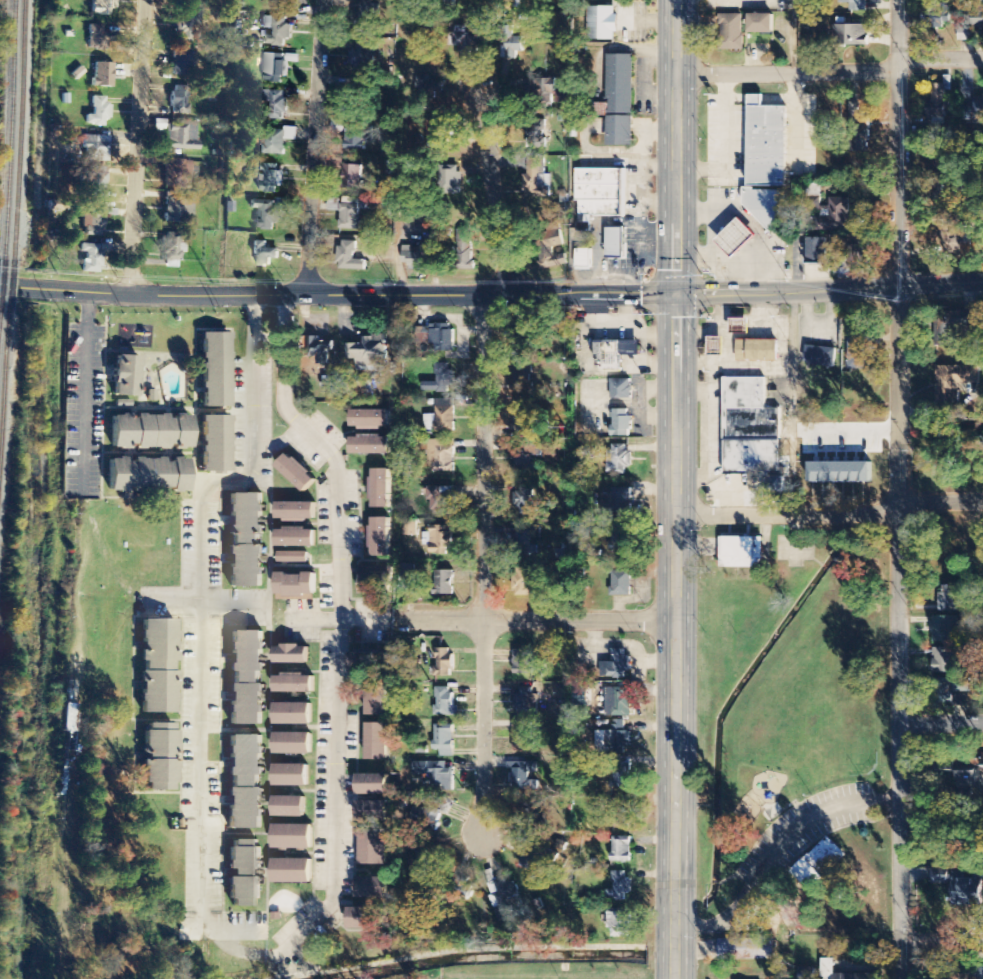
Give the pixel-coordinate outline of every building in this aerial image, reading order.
[(116,0),(91,0),(91,15),(109,15),(109,9),(116,9),(116,0)] [(371,0),(359,0),(357,18),(378,20),(380,1),(371,0)] [(867,0),(836,0),(836,4),(850,4),(850,11),(867,12),(867,0)] [(970,4),(970,29),(982,28),(982,4),(970,4)] [(616,7),(589,7),(589,40),(616,41),(616,7)] [(923,27),(951,26),(950,7),(922,8),(923,27)] [(200,10),(179,10),(178,42),(200,42),(200,10)] [(773,14),(749,14),(749,33),(773,33),(773,14)] [(743,51),(744,16),(721,15),(720,50),(743,51)] [(291,41),(291,25),(286,25),(286,18),(264,17),(263,29),(274,29),(274,36),(266,36),(266,46),(285,46),(285,40),(291,41)] [(114,48),(115,33),(103,32),(103,25),(88,25),(87,46),(114,48)] [(867,26),(834,25),(834,45),(867,46),(867,26)] [(466,27),(450,27),(449,46),(458,46),(458,58),(470,59),(470,53),(478,53),(479,38),(466,37),(466,27)] [(971,42),(972,28),(960,28),(959,41),(971,42)] [(503,59),(516,59),(516,53),(522,53),(522,37),(503,37),(503,59)] [(375,47),(357,46),(357,51),(352,51),(351,72),(374,73),(375,47)] [(192,53),(173,52),(172,76),(191,77),(192,53)] [(276,54),(265,54),(265,83),(287,82),(286,62),(276,62),(276,54)] [(633,147),(634,55),(608,55),(607,146),(633,147)] [(112,63),(93,63),(92,86),(111,87),(112,63)] [(84,72),(79,67),(70,74),(75,80),(84,72)] [(554,80),(532,80),(532,93),(540,93),(540,108),(554,108),(554,80)] [(947,85),(933,85),(932,110),(946,110),(947,85)] [(187,115),(188,87),(171,86),(170,114),(187,115)] [(287,92),(264,91),(263,103),(269,103),(268,120),(286,120),(287,92)] [(787,107),(763,107),(763,96),(749,95),(747,187),(785,187),(787,107)] [(84,115),(85,126),(103,125),(103,119),(109,119),(109,105),(104,105),(104,96),(91,97),(91,115),(84,115)] [(974,119),(982,118),(982,99),(974,99),(974,119)] [(851,152),(869,152),(870,120),(852,119),(851,152)] [(545,121),(528,120),(527,142),(544,143),(545,121)] [(166,148),(196,149),(198,123),(168,121),(166,148)] [(366,151),(366,141),(372,141),(372,126),(346,127),(347,152),(366,151)] [(285,155),(285,140),(296,141),(297,130),(264,129),(263,155),(285,155)] [(108,136),(82,136),(81,160),(107,161),(108,136)] [(164,186),(190,187),(191,160),(164,159),(164,186)] [(284,172),(276,172),(276,165),(260,164),(260,172),(266,172),(266,182),(259,182),(258,193),(276,193),(277,187),(283,187),(284,172)] [(362,166),(343,166),(343,189),(362,190),(362,166)] [(460,166),(441,166),(441,195),(461,195),(460,166)] [(105,168),(90,168),(90,197),(106,197),(105,168)] [(576,203),(580,203),(580,216),(624,217),(624,170),(576,169),(576,203)] [(786,191),(745,191),(744,224),(786,224),(786,191)] [(192,199),(163,198),(163,222),(191,223),(192,199)] [(817,232),(851,231),(851,198),(830,199),(830,218),(817,218),(817,232)] [(250,200),(249,209),(258,210),(256,229),(278,231),(280,208),(288,209),(289,200),(277,199),(277,202),(250,200)] [(367,210),(367,200),(341,199),(340,230),(360,231),(361,210),(367,210)] [(103,208),(83,208),(83,235),(103,235),(103,208)] [(756,237),(739,218),(715,241),(732,259),(756,237)] [(565,246),(559,224),(535,230),(546,272),(569,266),(566,254),(556,257),(554,249),(565,246)] [(624,229),(607,229),(608,261),(625,260),(624,229)] [(474,240),(466,240),(466,231),(457,230),(456,269),(473,270),(474,240)] [(183,253),(184,234),(163,233),(162,260),(179,261),(179,253),(183,253)] [(836,256),(836,268),(869,268),(869,236),(849,236),(849,256),(836,256)] [(826,239),(807,238),(807,264),(826,264),(826,239)] [(279,249),(266,249),(267,242),(254,241),(253,266),(271,267),(271,259),(278,260),(279,249)] [(366,271),(367,261),(355,260),(357,242),(340,241),(339,269),(366,271)] [(82,273),(99,273),(100,245),(80,244),(80,253),(83,253),(82,273)] [(428,246),(403,247),(403,267),(428,266),(428,246)] [(592,250),(578,250),(577,267),(592,268),(592,250)] [(979,312),(940,311),(940,347),(962,347),(962,330),(979,330),(979,312)] [(455,352),(453,324),(431,325),(433,353),(455,352)] [(200,407),(228,407),(228,333),(200,333),(200,407)] [(848,334),(847,370),(871,371),(872,335),(848,334)] [(317,365),(329,365),(328,351),(334,351),(333,335),(309,335),(310,358),(316,358),(317,365)] [(348,344),(348,366),(387,367),(387,336),(363,336),(363,344),(348,344)] [(724,338),(709,338),(709,356),(724,356),(724,338)] [(778,341),(737,341),(737,362),(778,362),(778,341)] [(640,342),(595,343),(596,358),(603,357),(603,371),(623,371),(623,356),(640,355),(640,342)] [(836,348),(806,347),(805,365),(835,366),(836,348)] [(137,357),(112,356),(110,396),(135,397),(137,357)] [(448,393),(448,387),(452,387),(452,364),(436,364),(435,383),(423,383),(422,392),(448,393)] [(980,368),(937,366),(935,403),(959,404),(960,385),(979,386),(980,368)] [(781,473),(781,409),(765,409),(765,379),(725,378),(724,473),(781,473)] [(611,380),(611,401),(632,400),(632,380),(611,380)] [(454,432),(455,401),(436,400),(436,432),(454,432)] [(350,429),(389,430),(389,411),(350,410),(350,429)] [(630,438),(631,410),(612,410),(611,437),(630,438)] [(190,449),(191,416),(169,415),(168,416),(127,415),(110,415),(109,448),(128,449),(128,448),(165,449),(165,448),(190,449)] [(228,416),(200,416),(200,473),(228,473),(228,416)] [(350,437),(351,455),(389,455),(389,436),(350,437)] [(453,473),(454,441),(430,440),(429,473),(453,473)] [(630,453),(625,453),(626,445),(609,445),(608,474),(629,475),(630,453)] [(530,468),(530,453),(515,452),(515,467),(530,468)] [(304,493),(316,480),(288,453),(275,466),(304,493)] [(106,492),(123,493),(123,489),(187,493),(188,460),(169,458),(169,461),(124,458),(124,459),(108,458),(106,492)] [(389,508),(390,470),(373,470),(372,508),(389,508)] [(454,487),(429,488),(430,513),(447,512),(447,505),(455,505),(454,487)] [(534,514),(533,488),(517,489),(518,515),(534,514)] [(632,489),(613,489),(613,495),(601,495),(602,513),(632,513),(632,489)] [(227,588),(261,587),(261,536),(262,536),(262,494),(228,494),(228,548),(227,548),(227,588)] [(276,521),(315,522),(315,504),(276,503),(276,521)] [(390,519),(372,518),(372,557),(389,557),(390,519)] [(404,537),(417,537),(417,522),(404,522),(404,537)] [(431,555),(451,555),(452,527),(432,526),(431,555)] [(540,554),(540,527),(521,527),(521,553),(540,554)] [(275,547),(315,548),(315,529),(276,529),(275,547)] [(624,551),(624,531),(613,531),(612,550),(624,551)] [(763,538),(720,537),(720,569),(763,569),(763,538)] [(307,553),(277,553),(277,563),(307,564),(307,553)] [(400,578),(415,579),(415,566),(400,565),(400,578)] [(517,569),(516,597),(533,597),(533,569),(517,569)] [(454,596),(454,572),(436,571),(435,596),(454,596)] [(631,572),(612,572),(613,598),(632,597),(631,572)] [(315,575),(275,574),(275,600),(315,601),(315,575)] [(383,576),(360,575),(359,595),(382,595),(383,576)] [(940,613),(960,612),(960,586),(939,587),(940,613)] [(933,643),(958,643),(957,617),(932,617),(933,643)] [(139,714),(174,714),(173,620),(140,620),(140,672),(139,672),(139,714)] [(228,725),(262,726),(263,684),(259,684),(260,672),(263,672),(263,632),(229,632),(228,725)] [(274,647),(274,665),(308,664),(308,646),(274,647)] [(452,650),(436,649),(436,677),(452,678),(452,650)] [(628,680),(628,650),(613,650),(612,663),(601,662),(601,679),(628,680)] [(956,674),(956,650),(933,650),(933,673),(956,674)] [(532,651),(513,651),(513,673),(532,672),(532,651)] [(350,652),(349,671),(388,671),(389,653),(350,652)] [(274,693),(313,694),(313,675),(274,675),(274,693)] [(388,680),(367,680),(367,716),(388,716),(388,680)] [(939,681),(939,704),(972,703),(971,680),(939,681)] [(532,687),(515,688),(516,713),(539,712),(538,695),(533,695),(532,687)] [(452,716),(453,689),(436,688),(436,716),(452,716)] [(631,689),(607,689),(606,716),(630,717),(631,689)] [(274,725),(311,726),(312,704),(274,704),(274,725)] [(596,752),(631,754),(632,723),(613,722),(612,732),(596,731),(596,752)] [(145,791),(173,792),(174,761),(173,761),(174,724),(142,724),(142,758),(140,758),(140,782),(145,782),(145,791)] [(367,761),(388,760),(388,724),(366,725),(367,761)] [(454,757),(454,726),(434,726),(435,753),(440,753),(440,758),(454,757)] [(274,755),(311,756),(311,734),(274,733),(274,755)] [(226,829),(261,830),(261,789),(258,789),(258,777),(261,777),(262,736),(228,736),(227,777),(230,777),(230,789),(227,789),(226,829)] [(631,760),(613,759),(612,788),(630,788),(631,760)] [(955,771),(954,762),(938,763),(938,771),(955,771)] [(440,770),(440,764),(431,763),(430,789),(454,790),(455,770),(440,770)] [(538,763),(512,763),(512,790),(538,790),(538,763)] [(956,789),(976,788),(975,764),(955,766),(956,789)] [(307,788),(308,766),(274,765),(273,787),(307,788)] [(387,775),(356,776),(357,796),(387,796),(387,775)] [(273,818),(303,819),(304,798),(273,797),(273,818)] [(356,802),(356,823),(388,824),(388,803),(356,802)] [(419,808),(412,824),(432,834),(443,812),(428,805),(425,811),(419,808)] [(312,827),(273,825),(272,850),(311,850),(312,827)] [(388,865),(387,831),(359,831),(359,866),(388,865)] [(824,878),(846,857),(827,837),(805,859),(824,878)] [(631,838),(612,839),(613,863),(631,863),(631,838)] [(260,841),(228,840),(228,878),(227,908),(258,909),(259,871),(260,841)] [(520,865),(536,873),(541,863),(526,855),(520,865)] [(809,892),(823,878),(803,859),(789,873),(809,892)] [(311,885),(311,861),(272,860),(271,884),(311,885)] [(949,870),(933,869),(932,885),(948,886),(949,870)] [(625,872),(613,873),(613,892),(607,892),(608,901),(629,901),(628,879),(625,879),(625,872)] [(982,878),(963,878),(963,873),(953,873),(952,906),(981,907),(982,878)] [(356,899),(387,899),(387,879),(357,878),(356,899)] [(506,884),(505,880),(489,884),(499,921),(510,919),(511,922),(526,918),(517,881),(506,884)] [(348,930),(384,931),(385,909),(348,909),(348,930)] [(609,938),(630,938),(629,910),(609,910),(609,938)] [(875,975),(835,976),(834,960),(822,960),(822,978),(833,978),(875,978),(875,975)] [(815,968),(799,969),(799,978),(815,978),(815,968)]
